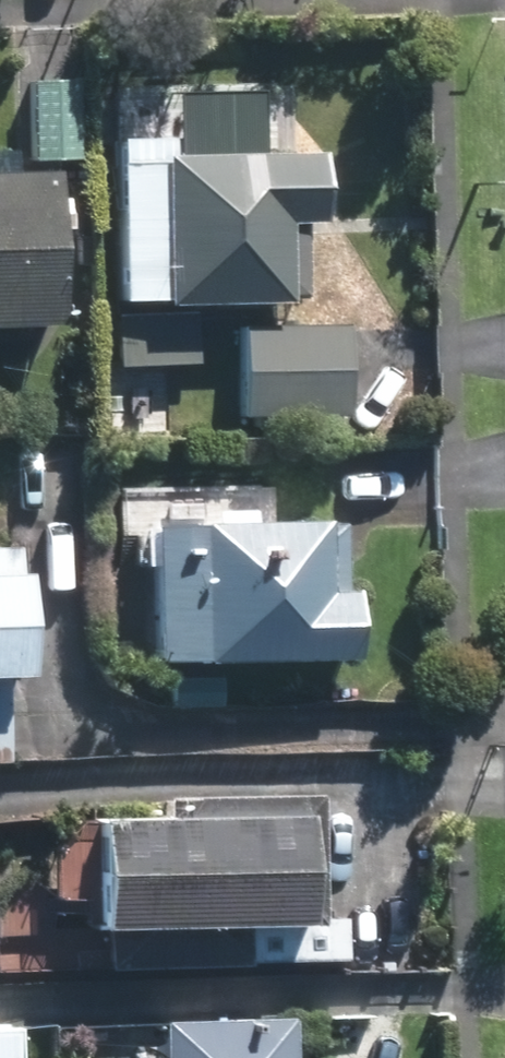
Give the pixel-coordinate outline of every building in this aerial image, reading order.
[(25,76),(28,156),(77,154),(73,73),(25,76)] [(302,298),(300,219),(334,218),(333,150),(175,150),(175,157),(133,158),(134,297),(176,296),(176,299),(302,298)] [(56,317),(52,165),(0,166),(0,318),(56,317)] [(191,310),(112,310),(112,360),(192,360),(191,310)] [(344,322),(236,323),(237,412),(345,411),(344,322)] [(337,591),(336,517),(210,520),(210,524),(169,524),(172,664),(366,660),(364,590),(337,591)] [(37,676),(35,574),(0,575),(0,676),(37,676)] [(0,681),(0,764),(13,763),(12,681),(0,681)] [(317,789),(162,789),(162,805),(88,805),(88,915),(99,915),(99,956),(242,955),(243,912),(318,911),(317,789)] [(285,1016),(155,1017),(155,1052),(133,1053),(133,1057),(286,1057),(285,1016)]
